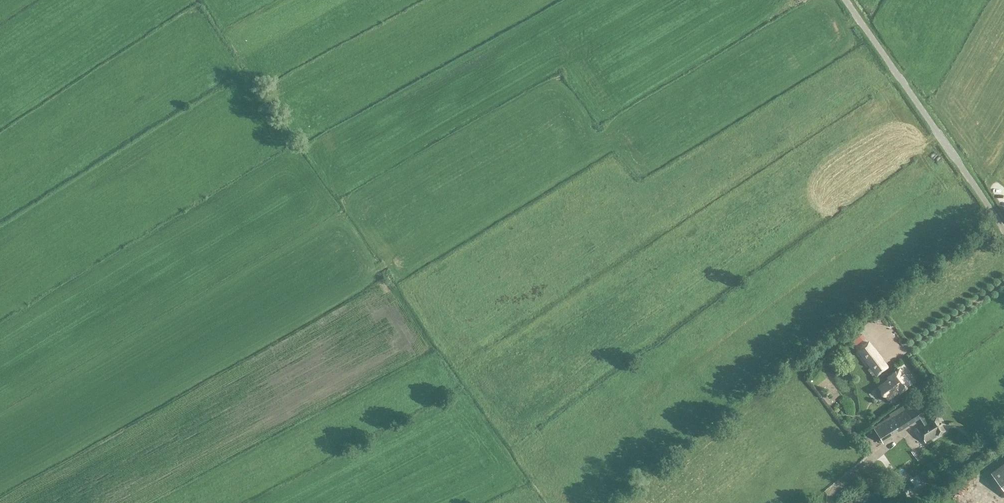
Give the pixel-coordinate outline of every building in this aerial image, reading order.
[(877,375),(888,367),(868,342),(858,350),(877,375)] [(890,379),(879,388),(888,399),(899,390),(900,392),(911,384),(899,369),(889,377),(890,379)] [(923,395),(914,400),(918,406),(926,401),(923,395)] [(874,429),(882,441),(920,418),(923,424),(926,422),(921,413),(918,415),(912,405),(874,429)] [(945,431),(936,416),(926,422),(923,424),(917,428),(926,443),(945,431)] [(992,475),(1003,490),(1003,465),(992,475)]
